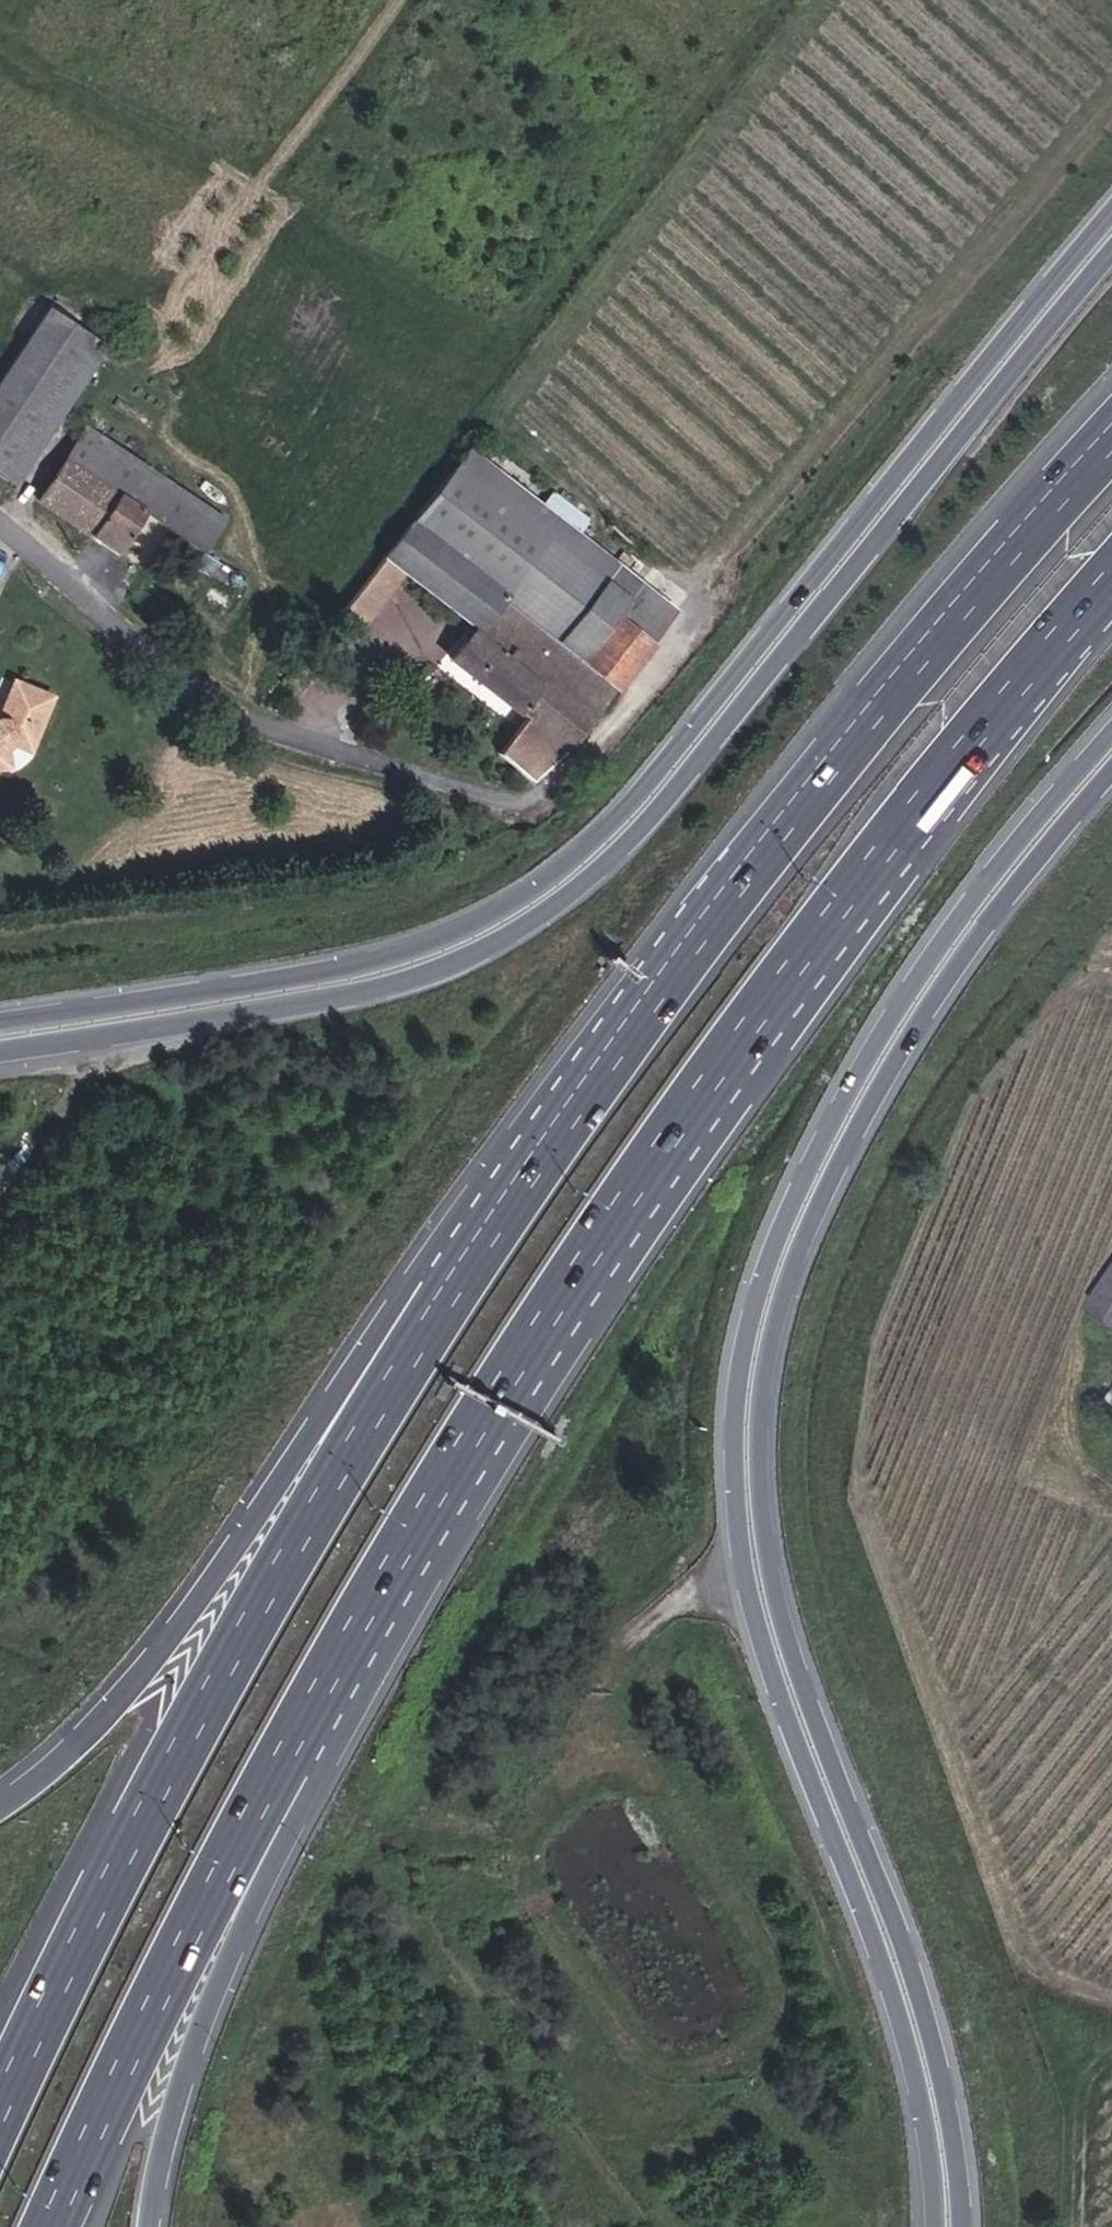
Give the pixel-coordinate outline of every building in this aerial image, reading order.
[(2,455),(94,326),(56,299),(0,381),(0,458),(2,455)] [(111,338),(94,326),(2,455),(21,467),(111,338)] [(232,521),(95,430),(49,501),(126,553),(152,516),(209,553),(232,521)] [(477,450),(464,469),(636,603),(646,591),(651,585),(477,450)] [(31,474),(21,467),(2,455),(0,458),(0,466),(25,482),(31,474)] [(25,482),(0,466),(0,478),(19,491),(25,482)] [(630,613),(664,640),(680,620),(646,591),(636,603),(464,469),(395,557),(477,622),(507,590),(595,654),(630,613)] [(338,620),(360,637),(407,577),(401,573),(396,580),(387,573),(372,592),(365,586),(338,620)] [(580,742),(664,640),(630,613),(595,654),(507,590),(477,622),(491,633),(484,642),(476,636),(462,654),(538,711),(580,742)] [(7,766),(5,748),(16,744),(42,757),(67,706),(26,686),(9,717),(4,714),(0,713),(0,768),(7,766)] [(580,742),(538,711),(506,751),(534,776),(580,742)]
